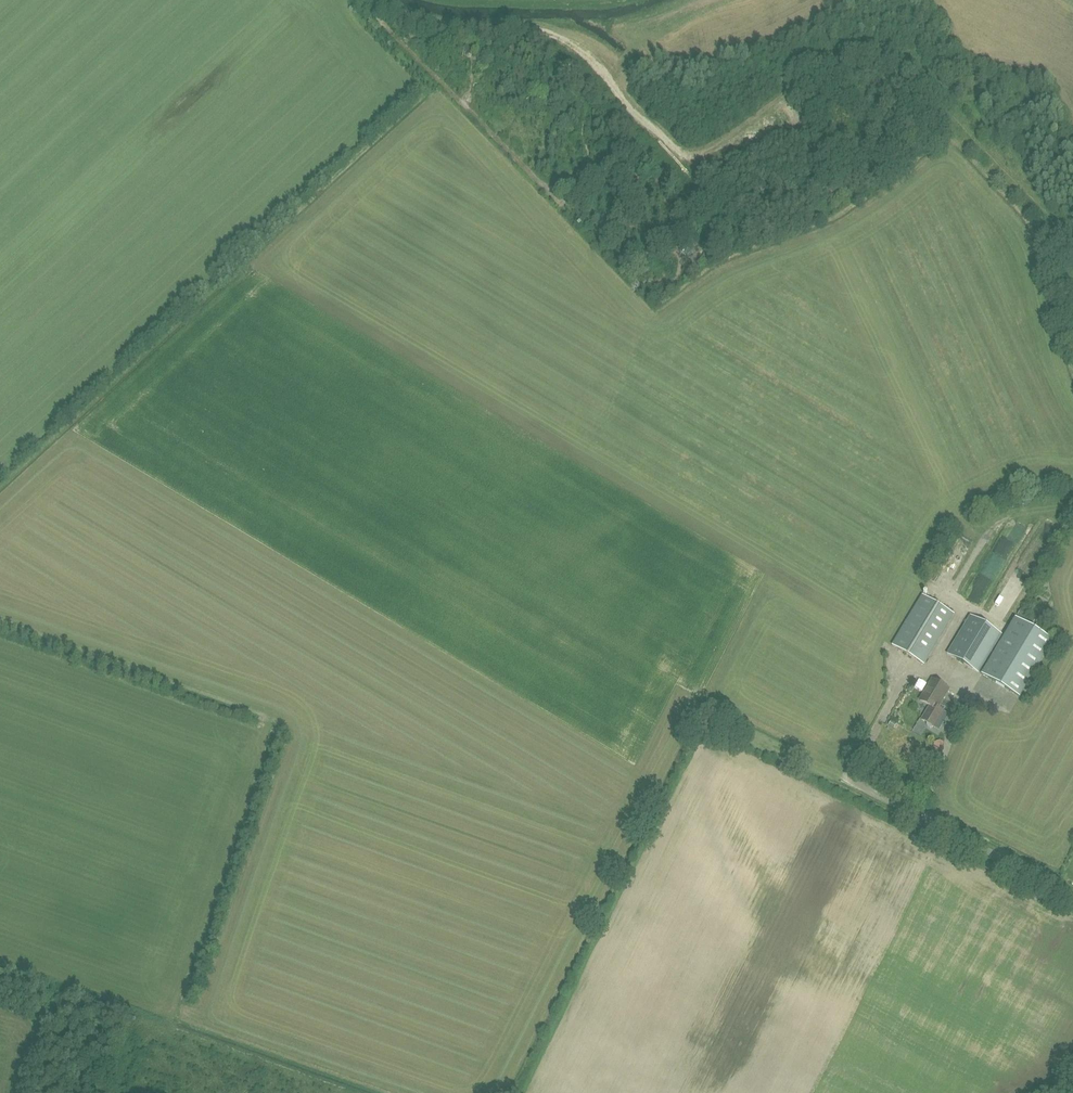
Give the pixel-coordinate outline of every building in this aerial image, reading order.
[(537,105),(544,116),(551,112),(544,100),(537,105)] [(954,555),(961,560),(973,542),(967,538),(954,555)] [(967,597),(978,605),(987,594),(975,585),(967,597)] [(924,664),(954,614),(922,595),(892,645),(924,664)] [(1020,610),(1017,614),(1033,623),(1035,619),(1020,610)] [(1019,697),(1053,640),(1015,618),(982,674),(1019,697)] [(989,641),(992,635),(967,620),(947,654),(972,669),(983,650),(986,652),(992,642),(989,641)] [(935,698),(941,702),(948,689),(932,680),(920,700),(930,706),(935,698)] [(937,708),(941,702),(935,698),(930,706),(921,720),(927,723),(927,724),(927,726),(930,728),(932,727),(933,726),(934,727),(935,727),(939,729),(948,715),(943,712),(944,712),(937,708)]
